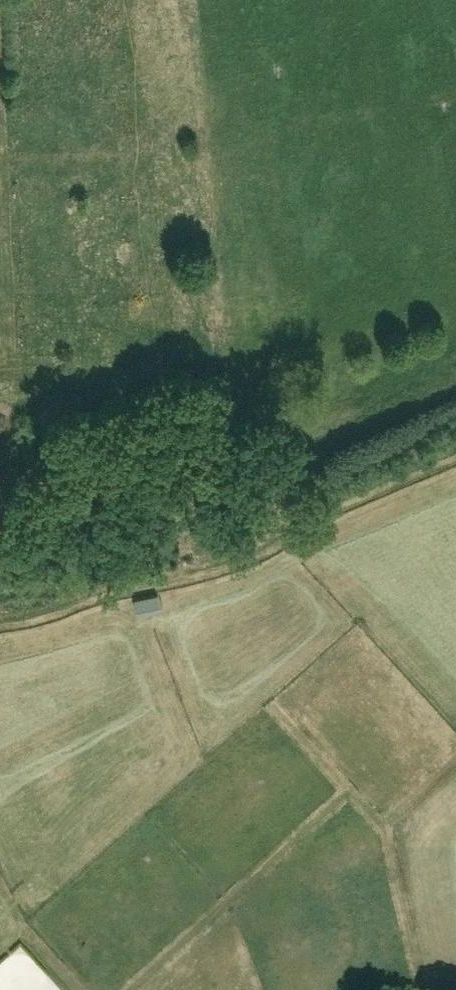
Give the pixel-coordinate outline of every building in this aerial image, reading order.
[(8,533),(0,509),(0,535),(8,533)]
